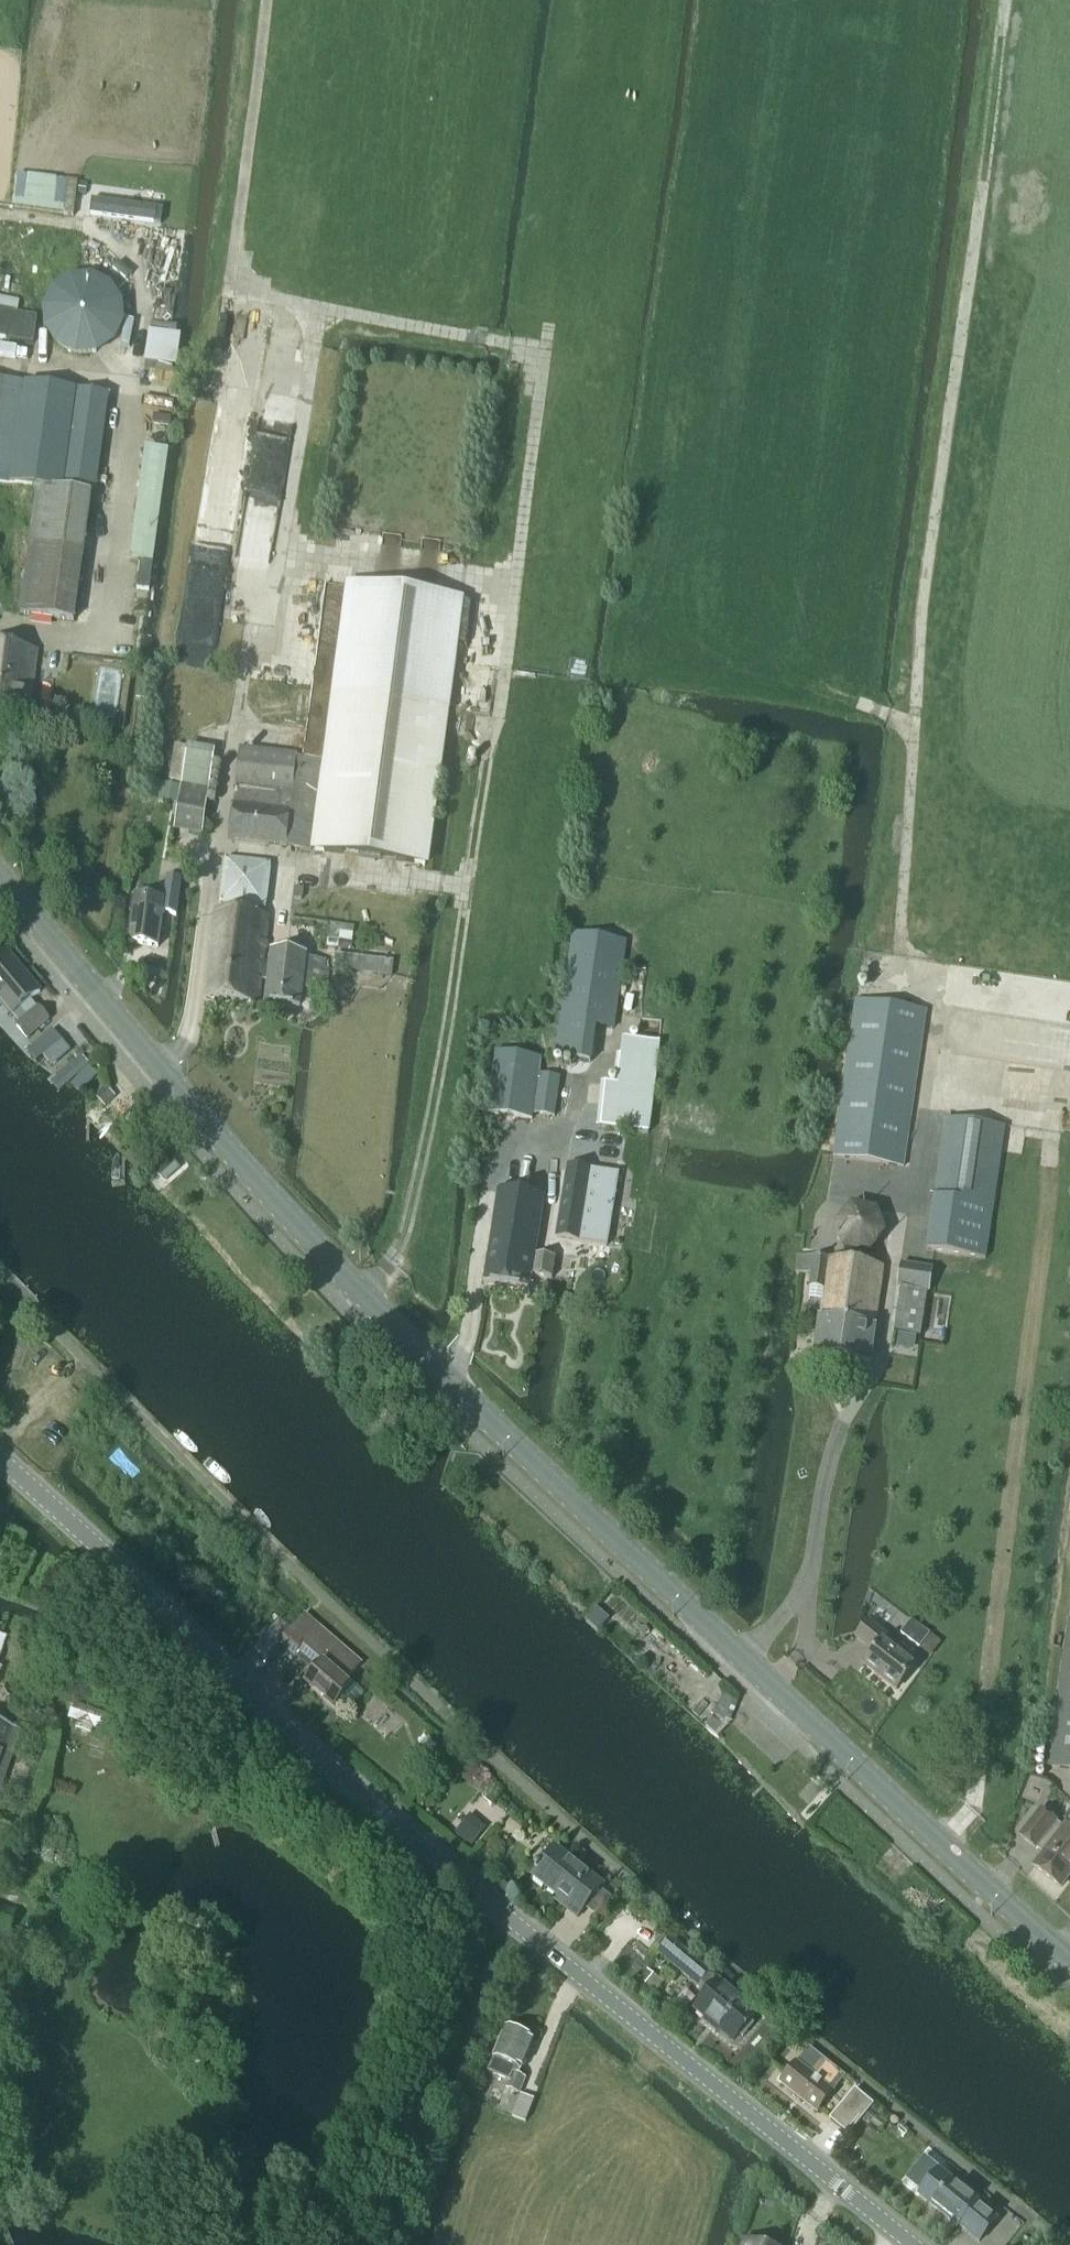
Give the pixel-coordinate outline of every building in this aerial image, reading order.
[(11,484),(12,483),(24,384),(3,381),(0,381),(0,482),(11,484)] [(12,483),(11,484),(37,488),(20,616),(74,624),(95,477),(106,395),(76,390),(24,384),(12,483)] [(328,773),(318,851),(428,865),(436,799),(445,732),(448,710),(462,601),(352,586),(338,695),(328,773)] [(36,652),(36,649),(0,645),(0,718),(28,721),(36,652)] [(176,747),(170,783),(182,784),(174,834),(203,838),(215,760),(186,756),(187,749),(176,747)] [(313,849),(316,815),(315,814),(319,774),(320,764),(296,760),(297,757),(240,750),(229,840),(313,849)] [(266,911),(271,864),(224,859),(219,906),(266,911)] [(178,868),(168,866),(167,878),(177,879),(178,868)] [(177,879),(167,878),(164,901),(163,904),(162,913),(163,913),(173,914),(175,915),(180,880),(178,879),(177,879)] [(133,910),(129,944),(158,949),(163,913),(162,913),(163,904),(135,900),(136,898),(134,897),(132,910),(133,910)] [(259,1004),(269,918),(216,911),(206,998),(259,1004)] [(573,935),(556,1060),(591,1065),(596,1027),(612,1030),(621,981),(627,943),(608,940),(573,935)] [(0,958),(0,1003),(19,1026),(17,1028),(26,1039),(48,1020),(39,1009),(38,1010),(30,1001),(41,992),(27,977),(25,979),(17,970),(20,967),(7,952),(0,958)] [(327,994),(330,970),(324,969),(324,961),(307,959),(307,956),(271,952),(265,1006),(300,1010),(302,991),(327,994)] [(337,956),(335,970),(393,978),(395,963),(363,959),(337,956)] [(903,1169),(926,1012),(856,1001),(833,1158),(903,1169)] [(601,1084),(599,1107),(602,1107),(601,1120),(601,1130),(650,1134),(652,1109),(655,1080),(657,1072),(660,1043),(623,1039),(617,1086),(605,1084),(601,1084)] [(51,1054),(44,1060),(44,1066),(50,1073),(51,1072),(60,1064),(51,1054)] [(553,1118),(559,1078),(539,1075),(541,1060),(496,1054),(488,1114),(533,1120),(534,1115),(553,1118)] [(104,1086),(96,1095),(107,1106),(115,1097),(104,1086)] [(946,1120),(926,1251),(985,1260),(1005,1128),(946,1120)] [(167,1162),(157,1171),(164,1179),(174,1170),(167,1162)] [(603,1235),(613,1175),(566,1168),(552,1253),(575,1257),(579,1231),(603,1235)] [(552,1279),(556,1259),(534,1255),(544,1199),(499,1191),(484,1285),(529,1292),(532,1276),(552,1279)] [(869,1257),(886,1236),(877,1212),(851,1208),(836,1227),(845,1253),(869,1257)] [(876,1317),(883,1268),(799,1256),(796,1273),(810,1275),(808,1289),(824,1291),(821,1309),(876,1317)] [(929,1295),(932,1271),(900,1266),(897,1290),(901,1291),(929,1295)] [(921,1340),(928,1295),(901,1291),(894,1336),(921,1340)] [(869,1366),(876,1317),(821,1309),(814,1358),(869,1366)] [(194,1545),(204,1554),(214,1544),(205,1534),(194,1545)] [(361,1664),(319,1628),(305,1616),(281,1644),(296,1657),(300,1652),(319,1668),(307,1682),(334,1705),(348,1689),(343,1685),(361,1664)] [(920,1650),(931,1636),(924,1631),(910,1621),(900,1636),(920,1650)] [(1047,1768),(1069,1771),(1069,1621),(1068,1621),(1047,1768)] [(883,1641),(882,1641),(863,1626),(859,1632),(878,1647),(872,1654),(862,1667),(896,1693),(916,1667),(883,1641)] [(21,1731),(0,1724),(0,1794),(21,1731)] [(1041,1813),(1021,1839),(1035,1850),(1037,1848),(1045,1854),(1034,1869),(1060,1889),(1069,1877),(1069,1831),(1066,1828),(1064,1830),(1041,1813)] [(471,1816),(456,1834),(470,1847),(486,1829),(471,1816)] [(582,1915),(603,1889),(557,1852),(536,1879),(582,1915)] [(731,1993),(718,1982),(719,1981),(715,1978),(716,1977),(664,1935),(652,1950),(704,1991),(705,1989),(710,1992),(696,2009),(708,2019),(706,2021),(720,2031),(721,2029),(735,2040),(741,2033),(744,2036),(754,2023),(751,2020),(757,2013),(744,2003),(746,2000),(733,1990),(731,1993)] [(649,1972),(641,1982),(655,1993),(663,1983),(649,1972)] [(519,2095),(525,2079),(520,2077),(531,2042),(506,2030),(492,2061),(494,2061),(488,2073),(509,2083),(506,2090),(519,2095)] [(818,2113),(834,2092),(845,2078),(809,2049),(781,2084),(818,2113)] [(830,2119),(829,2121),(848,2136),(873,2106),(855,2091),(832,2119),(830,2119)] [(525,2124),(535,2101),(520,2095),(511,2118),(525,2124)] [(979,2244),(998,2221),(965,2195),(966,2193),(940,2171),(921,2194),(933,2203),(931,2206),(958,2229),(959,2227),(979,2244)]
